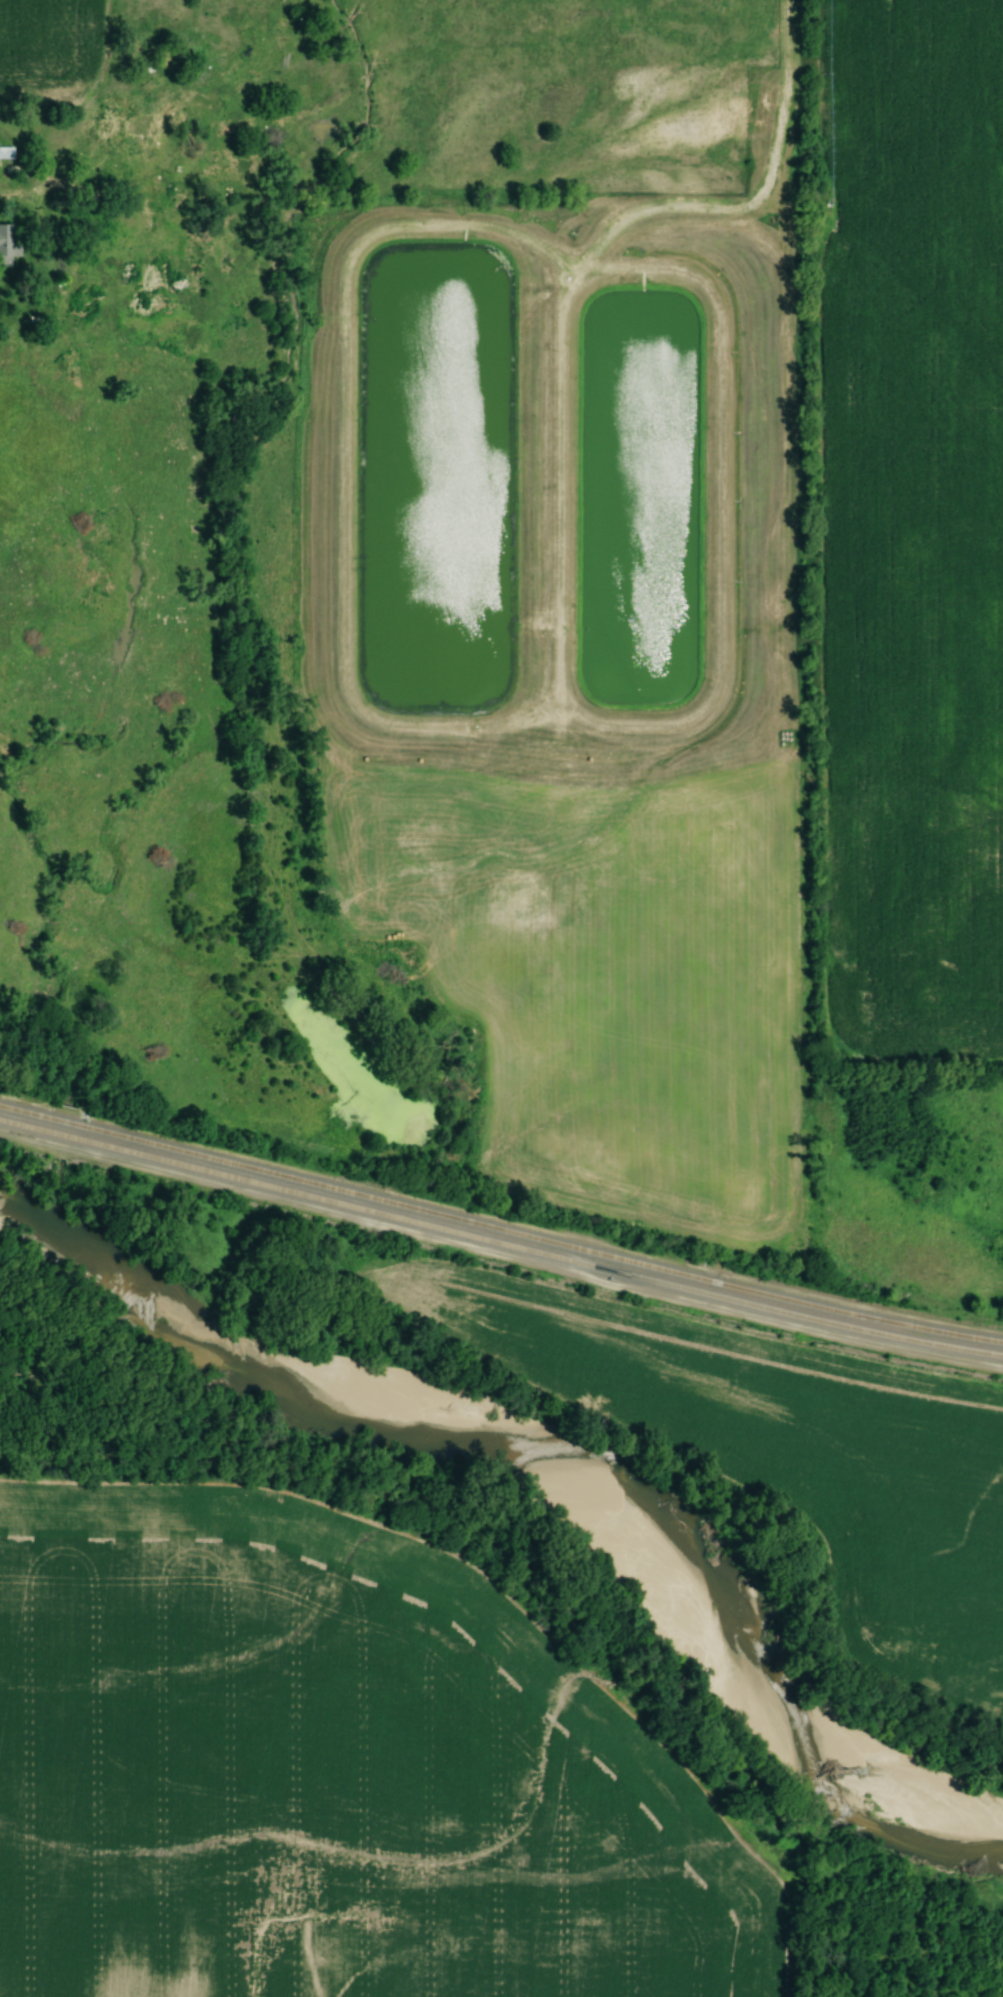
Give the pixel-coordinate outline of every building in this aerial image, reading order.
[(12,159),(12,145),(0,145),(0,159),(12,159)] [(11,268),(11,256),(18,256),(18,245),(10,245),(10,225),(0,225),(0,268),(11,268)] [(139,286),(152,286),(152,263),(139,263),(139,286)] [(163,285),(172,286),(173,264),(164,264),(163,285)]
